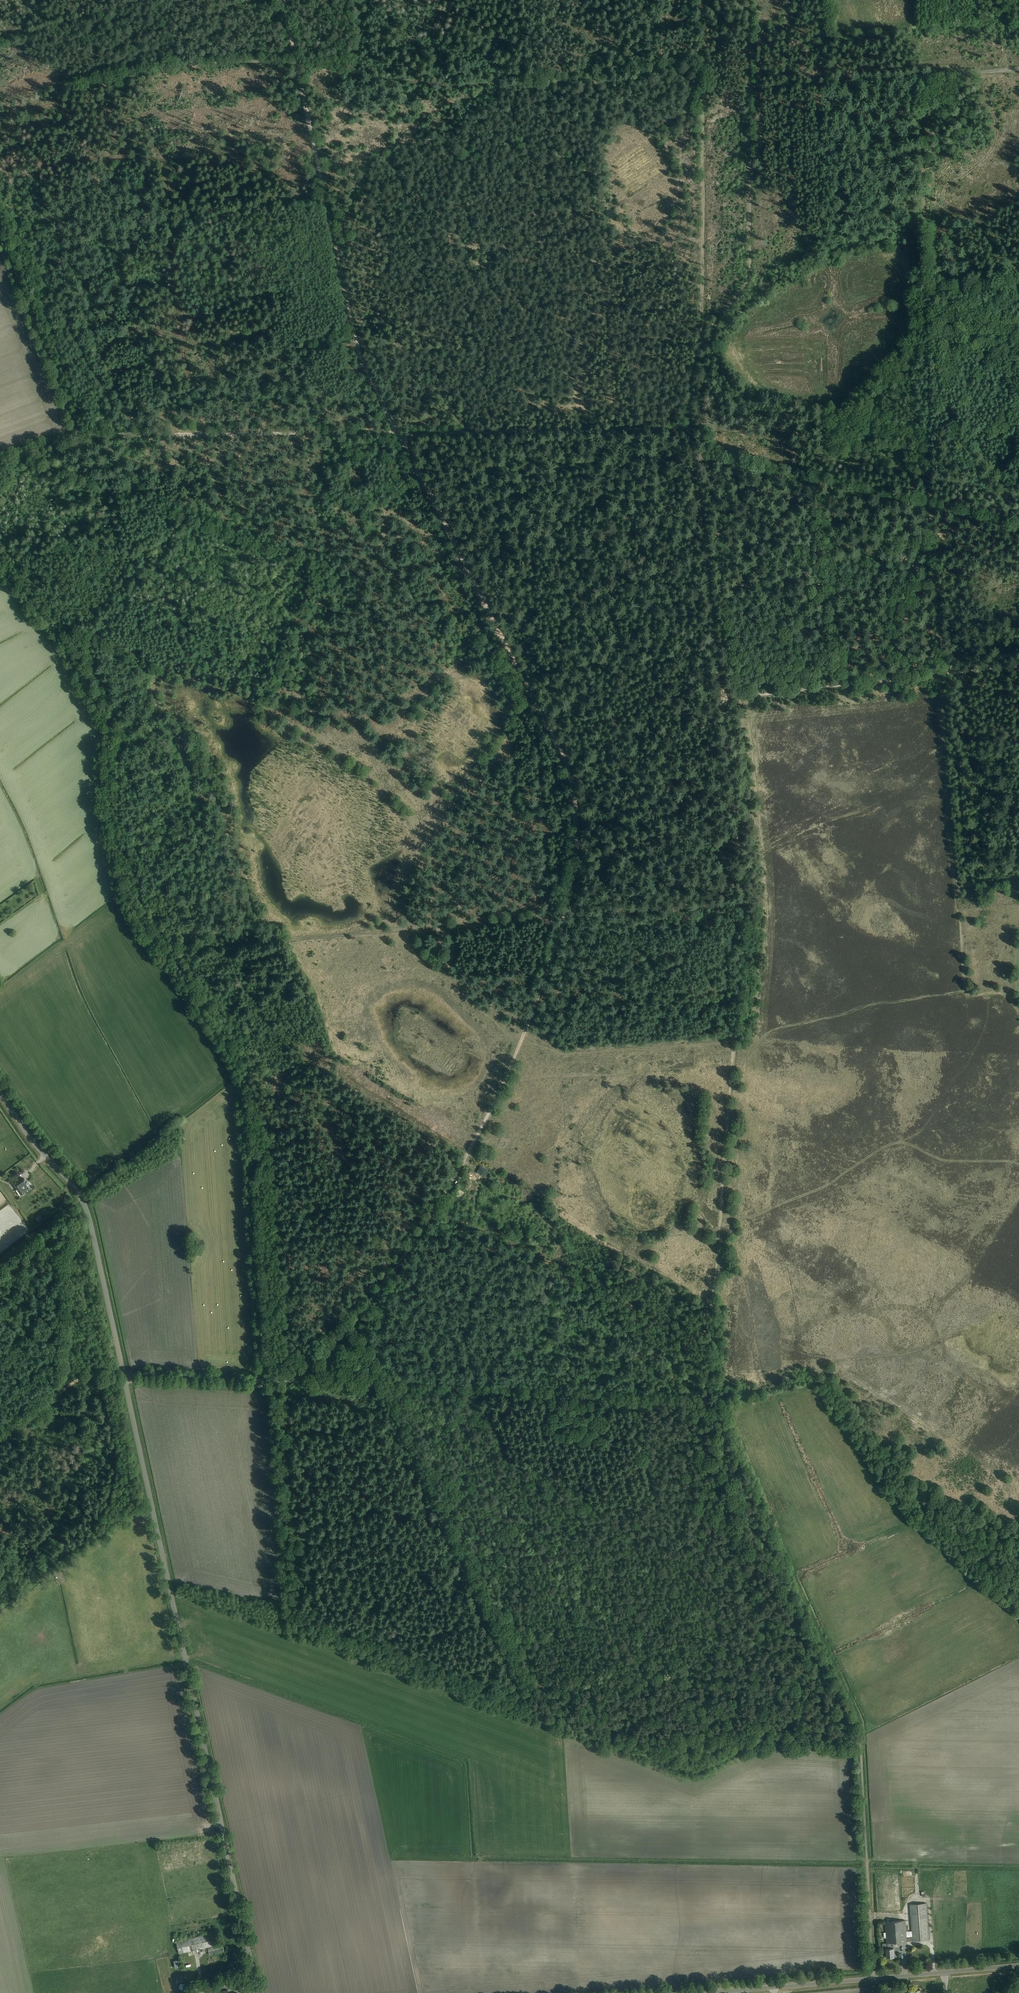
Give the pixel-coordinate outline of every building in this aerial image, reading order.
[(22,1195),(31,1189),(31,1188),(24,1179),(24,1178),(23,1178),(24,1178),(14,1185),(21,1195),(22,1195)] [(929,1940),(926,1903),(910,1904),(912,1931),(906,1931),(905,1920),(885,1922),(887,1943),(888,1948),(886,1949),(887,1957),(895,1957),(894,1948),(893,1948),(893,1942),(907,1941),(913,1941),(929,1940)] [(218,1946),(215,1933),(176,1941),(179,1954),(218,1946)]
